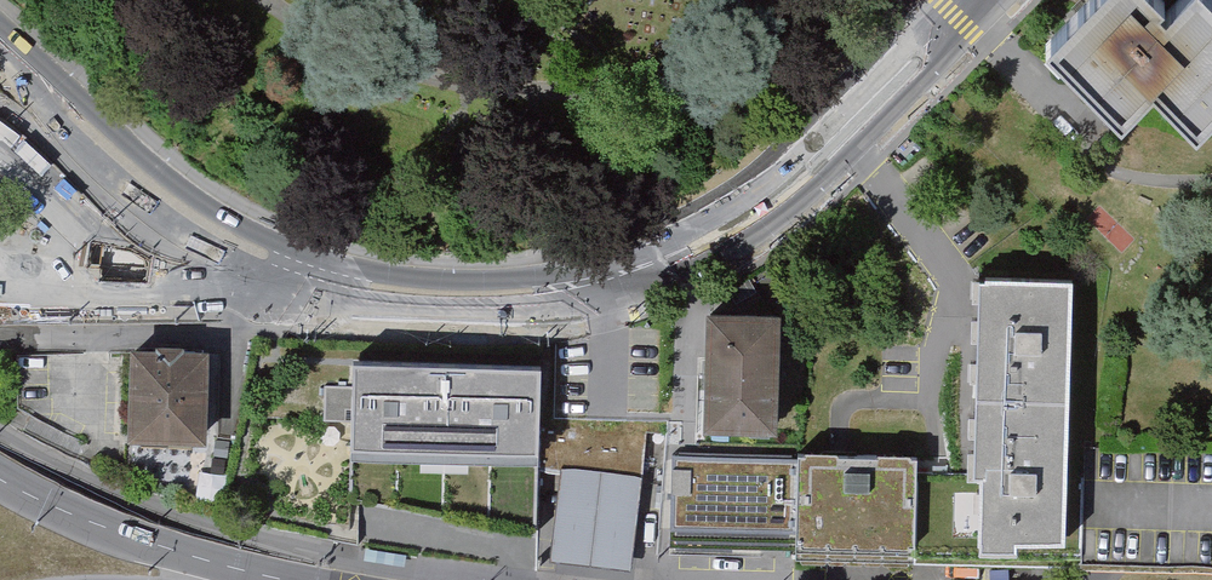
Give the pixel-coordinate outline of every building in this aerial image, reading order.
[(1041,43),(1122,124),(1157,89),(1204,135),(1211,127),(1211,0),(1084,0),(1041,43)] [(1068,290),(978,288),(975,478),(974,560),(1079,562),(1080,479),(1065,479),(1068,290)] [(778,438),(784,318),(710,314),(704,435),(778,438)] [(133,449),(212,452),(216,359),(136,356),(133,449)] [(539,368),(358,362),(354,456),(536,464),(538,422),(539,368)] [(647,422),(538,422),(536,464),(557,469),(638,478),(647,422)] [(536,464),(354,456),(351,498),(534,533),(536,464)] [(916,457),(799,456),(799,459),(797,552),(797,558),(974,560),(975,478),(915,478),(916,457)] [(674,550),(797,552),(799,459),(675,457),(674,550)] [(545,563),(630,574),(642,479),(638,478),(557,469),(545,563)]
